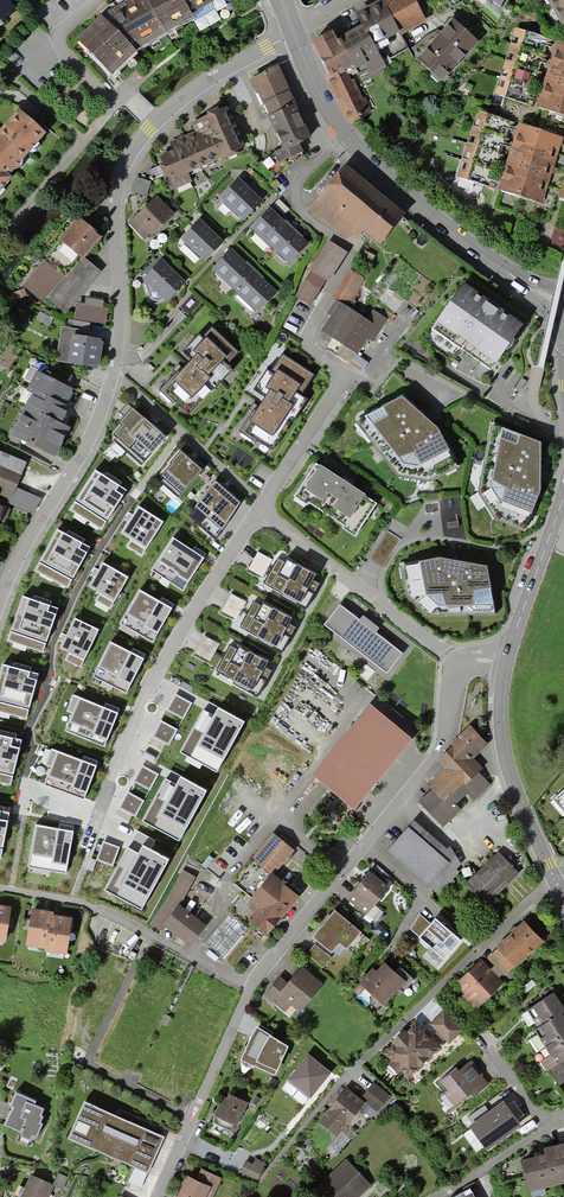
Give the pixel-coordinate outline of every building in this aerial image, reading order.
[(16,8),(10,0),(0,0),(0,24),(7,18),(6,16),(16,8)] [(184,0),(118,0),(109,5),(101,12),(103,14),(100,17),(77,39),(112,75),(137,50),(166,33),(195,18),(192,13),(184,0)] [(192,13),(216,0),(184,0),(192,13)] [(424,20),(413,0),(385,0),(364,11),(356,15),(362,25),(340,37),(335,39),(332,33),(312,44),(330,77),(327,78),(338,100),(350,122),(369,112),(355,85),(385,69),(379,58),(400,47),(394,36),(424,20)] [(503,0),(487,0),(498,11),(503,0)] [(563,18),(563,0),(547,0),(559,21),(563,18)] [(442,85),(478,46),(455,25),(419,64),(442,85)] [(493,93),(528,104),(530,96),(535,80),(540,64),(545,47),(548,39),(513,28),(493,93)] [(563,115),(563,45),(555,42),(552,52),(549,63),(544,79),(540,94),(536,107),(563,115)] [(268,115),(295,102),(278,64),(250,78),(268,115)] [(295,102),(268,115),(283,148),(299,141),(310,136),(295,102)] [(227,161),(244,154),(225,108),(211,114),(191,122),(195,131),(177,139),(169,142),(173,151),(166,154),(158,157),(172,190),(191,182),(187,173),(225,157),(227,161)] [(44,135),(17,112),(0,131),(0,187),(44,135)] [(454,177),(489,187),(492,178),(496,162),(502,146),(507,130),(509,122),(474,112),(454,177)] [(498,192),(542,205),(545,193),(550,176),(555,159),(559,147),(561,139),(517,127),(515,136),(511,146),(507,162),(502,178),(498,192)] [(299,141),(283,148),(275,152),(263,163),(275,177),(303,155),(301,152),(304,150),(299,141)] [(381,245),(405,215),(343,166),(309,208),(346,237),(356,225),(360,229),(381,245)] [(151,181),(136,177),(132,191),(147,196),(151,181)] [(245,222),(263,202),(249,189),(240,181),(222,200),(245,222)] [(146,240),(173,214),(156,196),(149,204),(128,223),(146,240)] [(291,265),(309,245),(300,236),(286,223),(272,211),(254,231),(291,265)] [(202,260),(221,241),(211,231),(198,219),(179,238),(202,260)] [(84,257),(101,238),(87,227),(79,220),(62,239),(84,257)] [(326,282),(344,251),(326,240),(293,296),(308,305),(323,280),(326,282)] [(257,311),(275,291),(261,277),(247,265),(230,249),(212,269),(257,311)] [(67,311),(101,272),(84,257),(67,278),(51,297),(67,311)] [(163,301),(182,282),(172,272),(159,259),(140,280),(163,301)] [(51,297),(67,278),(46,261),(27,283),(47,301),(51,297)] [(344,307),(361,278),(348,270),(330,299),(337,303),(344,307)] [(490,369),(523,323),(464,281),(433,329),(490,369)] [(102,326),(105,306),(78,302),(75,321),(102,326)] [(369,343),(384,319),(370,310),(365,320),(344,307),(337,303),(318,334),(331,342),(326,349),(350,364),(355,357),(358,352),(365,341),(369,343)] [(56,360),(98,365),(101,339),(79,337),(80,329),(60,327),(56,360)] [(162,392),(189,416),(229,372),(223,367),(235,353),(212,332),(203,342),(198,338),(186,352),(192,358),(162,392)] [(259,444),(261,440),(275,449),(307,399),(298,394),(309,375),(281,357),(273,370),(265,365),(248,393),(263,402),(261,405),(258,409),(256,407),(240,432),(259,444)] [(66,402),(72,390),(37,373),(27,391),(33,394),(12,436),(55,457),(60,447),(70,427),(62,423),(63,420),(69,409),(64,406),(66,402)] [(527,381),(522,378),(515,388),(520,391),(527,381)] [(399,396),(356,422),(398,477),(430,482),(459,467),(437,426),(399,396)] [(141,464),(166,436),(155,426),(148,419),(132,405),(119,420),(121,423),(110,436),(141,464)] [(540,442),(493,424),(479,491),(496,519),(526,530),(541,485),(541,471),(540,442)] [(158,479),(178,497),(203,468),(190,457),(181,449),(171,461),(172,462),(158,479)] [(27,463),(0,451),(0,494),(7,497),(9,493),(13,495),(16,487),(27,463)] [(351,484),(314,461),(291,496),(307,507),(310,504),(343,524),(341,527),(355,536),(378,502),(351,484)] [(127,490),(95,470),(69,509),(101,530),(127,490)] [(224,486),(215,479),(194,505),(221,527),(242,501),(224,486)] [(5,502),(32,514),(42,499),(16,487),(13,495),(9,493),(7,497),(5,502)] [(5,523),(10,510),(0,506),(0,521),(5,523)] [(163,522),(139,506),(121,533),(132,540),(128,547),(142,555),(163,522)] [(90,547),(57,529),(35,570),(67,588),(90,547)] [(400,539),(387,531),(369,559),(381,567),(400,539)] [(202,558),(173,539),(153,569),(183,588),(202,558)] [(272,560),(258,552),(249,569),(263,576),(272,560)] [(441,557),(399,568),(406,597),(428,616),(494,614),(486,566),(441,557)] [(279,558),(265,584),(306,607),(313,595),(319,584),(312,580),(314,578),(316,574),(287,558),(285,562),(279,558)] [(128,578),(102,563),(89,586),(100,592),(96,599),(111,607),(128,578)] [(172,610),(140,591),(122,622),(154,640),(172,610)] [(247,602),(232,594),(222,611),(237,619),(247,602)] [(58,608),(23,596),(8,639),(43,651),(58,608)] [(254,603),(240,627),(282,649),(287,640),(294,628),(288,624),(289,623),(292,618),(264,602),(261,607),(254,603)] [(360,620),(340,604),(324,625),(386,673),(402,652),(376,632),(379,628),(371,622),(363,616),(360,620)] [(99,630),(75,618),(59,649),(68,653),(64,661),(81,668),(99,630)] [(219,644),(205,636),(195,653),(210,661),(219,644)] [(144,658),(111,641),(93,676),(126,693),(144,658)] [(231,645),(217,670),(258,694),(264,682),(271,671),(265,667),(266,666),(268,661),(239,645),(237,649),(231,645)] [(1,664),(0,669),(0,712),(27,719),(39,673),(1,664)] [(118,713),(74,694),(67,710),(74,713),(66,731),(105,746),(118,713)] [(175,694),(167,710),(183,719),(192,703),(175,694)] [(353,807),(411,737),(371,703),(312,773),(353,807)] [(244,722),(218,707),(213,715),(203,710),(180,752),(216,772),(244,722)] [(161,720),(152,736),(169,745),(178,729),(161,720)] [(472,759),(488,744),(472,729),(469,725),(452,744),(453,745),(438,761),(439,762),(427,775),(431,789),(419,802),(443,827),(460,811),(454,805),(467,792),(474,799),(488,784),(477,773),(482,769),(472,759)] [(0,735),(0,783),(11,785),(22,740),(0,735)] [(95,766),(51,749),(45,764),(51,767),(45,783),(83,798),(95,766)] [(142,766),(133,782),(150,791),(158,775),(142,766)] [(207,791),(181,777),(177,785),(166,779),(143,822),(178,840),(207,791)] [(549,800),(563,817),(563,786),(549,800)] [(128,791),(119,807),(136,816),(144,800),(128,791)] [(0,811),(0,857),(1,858),(9,813),(0,811)] [(456,869),(461,863),(450,846),(448,849),(415,820),(387,852),(428,887),(429,885),(440,895),(460,872),(456,869)] [(72,832),(36,826),(29,866),(65,873),(72,832)] [(268,876),(289,850),(271,835),(250,861),(268,876)] [(119,848),(103,842),(96,860),(112,866),(119,848)] [(169,860),(143,845),(138,853),(128,848),(104,890),(140,910),(169,860)] [(486,905),(519,872),(498,851),(486,863),(465,883),(486,905)] [(177,906),(192,879),(178,872),(148,928),(158,932),(159,929),(186,947),(196,935),(203,926),(177,906)] [(366,914),(388,888),(370,872),(364,879),(348,898),(366,914)] [(263,938),(294,897),(268,876),(245,906),(252,912),(244,923),(263,938)] [(4,944),(11,908),(0,906),(0,943),(4,944)] [(45,946),(51,916),(53,910),(46,908),(33,906),(26,942),(45,946)] [(346,950),(361,933),(334,910),(327,919),(311,936),(331,953),(339,944),(346,950)] [(224,958),(249,930),(230,914),(205,942),(224,958)] [(420,937),(431,924),(419,914),(410,928),(420,937)] [(44,952),(64,956),(71,921),(58,918),(51,916),(45,946),(44,952)] [(419,938),(443,959),(459,941),(443,926),(435,920),(431,924),(420,937),(419,938)] [(506,974),(543,939),(525,921),(516,930),(489,956),(506,974)] [(331,958),(314,944),(307,953),(324,967),(331,958)] [(475,1007),(501,982),(480,960),(474,966),(454,985),(475,1007)] [(414,980),(400,967),(394,973),(385,963),(377,971),(374,967),(370,971),(359,983),(383,1006),(400,988),(403,992),(414,980)] [(299,1011),(322,983),(311,974),(301,967),(289,982),(280,975),(264,995),(285,1011),(291,1004),(299,1011)] [(562,1015),(563,1014),(563,1008),(555,994),(531,1008),(543,1027),(562,1015)] [(447,1041),(461,1028),(444,1010),(429,1023),(447,1041)] [(562,1015),(543,1027),(535,1032),(549,1054),(541,1059),(558,1086),(563,1082),(563,1018),(562,1015)] [(407,1082),(442,1050),(417,1023),(402,1037),(382,1055),(407,1082)] [(275,1074),(288,1044),(258,1027),(248,1042),(242,1058),(275,1074)] [(325,1078),(330,1071),(306,1052),(286,1077),(310,1096),(325,1078)] [(452,1109),(484,1085),(475,1073),(466,1062),(435,1085),(452,1109)] [(364,1103),(378,1113),(390,1095),(374,1084),(361,1102),(364,1103)] [(322,1126),(340,1138),(364,1103),(361,1102),(343,1089),(339,1095),(331,1106),(334,1108),(322,1126)] [(39,1123),(44,1110),(34,1106),(36,1102),(15,1094),(9,1107),(13,1109),(5,1126),(23,1134),(20,1140),(31,1144),(34,1137),(39,1139),(44,1125),(39,1123)] [(238,1126),(248,1105),(227,1095),(223,1103),(217,1116),(238,1126)] [(161,1131),(83,1097),(66,1136),(144,1171),(161,1131)] [(495,1146),(523,1127),(510,1109),(504,1100),(477,1119),(495,1146)] [(563,1185),(563,1145),(546,1149),(539,1150),(541,1157),(519,1162),(526,1193),(563,1185)] [(371,1184),(347,1159),(313,1193),(317,1196),(358,1196),(371,1184)] [(220,1177),(199,1168),(194,1179),(191,1178),(186,1176),(177,1196),(211,1196),(220,1177)] [(53,1186),(32,1176),(23,1196),(49,1196),(53,1186)]
